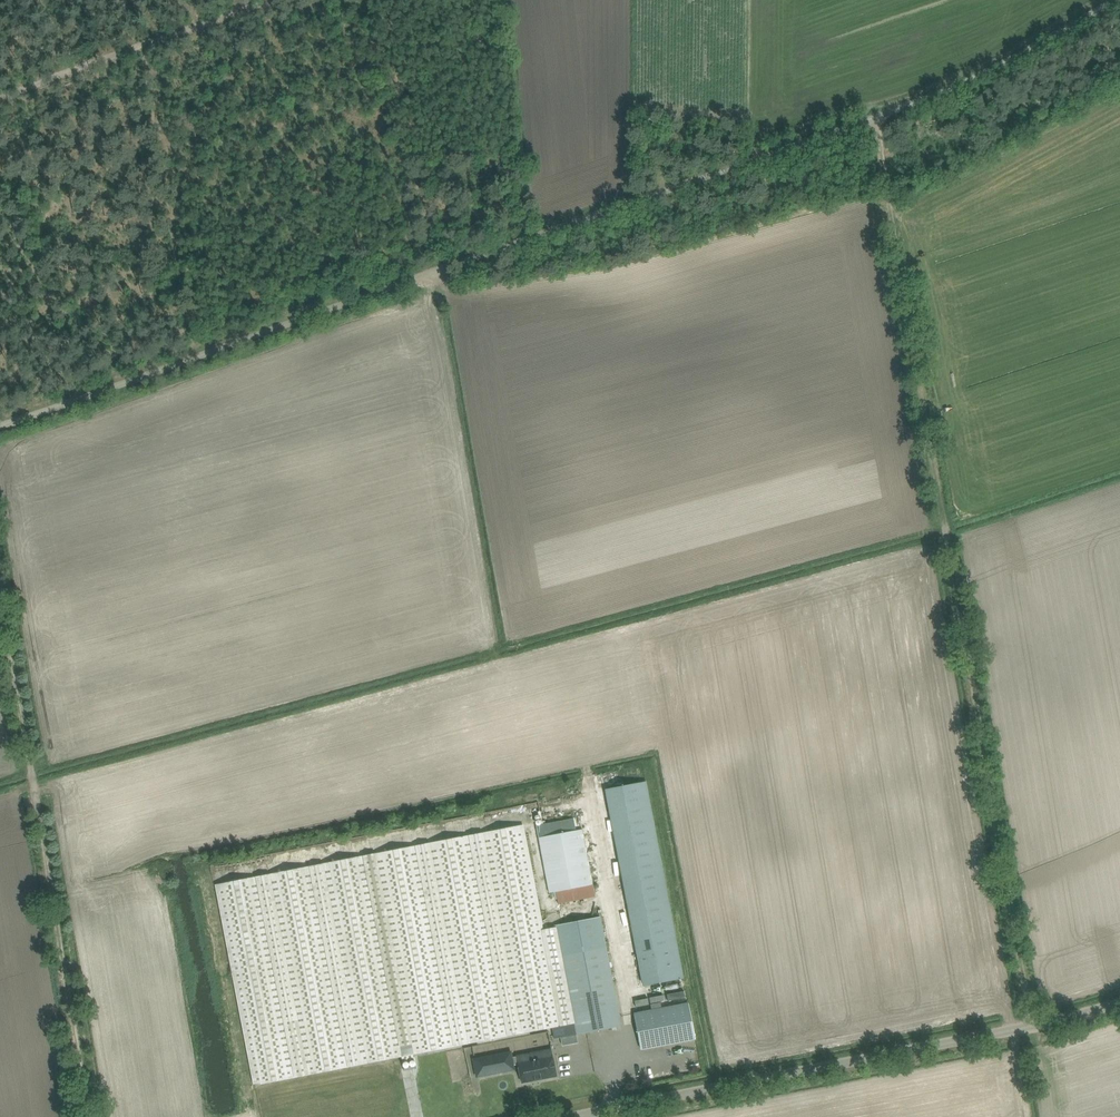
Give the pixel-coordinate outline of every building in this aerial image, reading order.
[(610,811),(637,954),(678,946),(650,803),(610,811)] [(576,830),(574,818),(536,825),(549,892),(556,891),(593,884),(583,829),(576,830)] [(255,1085),(415,1054),(552,1027),(554,1038),(576,1034),(621,1025),(619,1014),(600,917),(555,926),(555,927),(543,930),(523,825),(376,853),(363,856),(216,884),(255,1085)] [(593,884),(556,891),(558,904),(596,897),(593,884)] [(678,946),(637,954),(643,986),(684,978),(678,946)] [(634,1014),(641,1049),(695,1038),(688,1004),(634,1014)] [(518,1060),(518,1063),(519,1064),(522,1082),(556,1075),(551,1049),(517,1055),(518,1060)] [(513,1065),(519,1064),(518,1063),(518,1060),(512,1061),(511,1052),(474,1059),(477,1076),(514,1069),(513,1065)] [(470,1076),(462,1078),(465,1094),(474,1092),(470,1076)]
